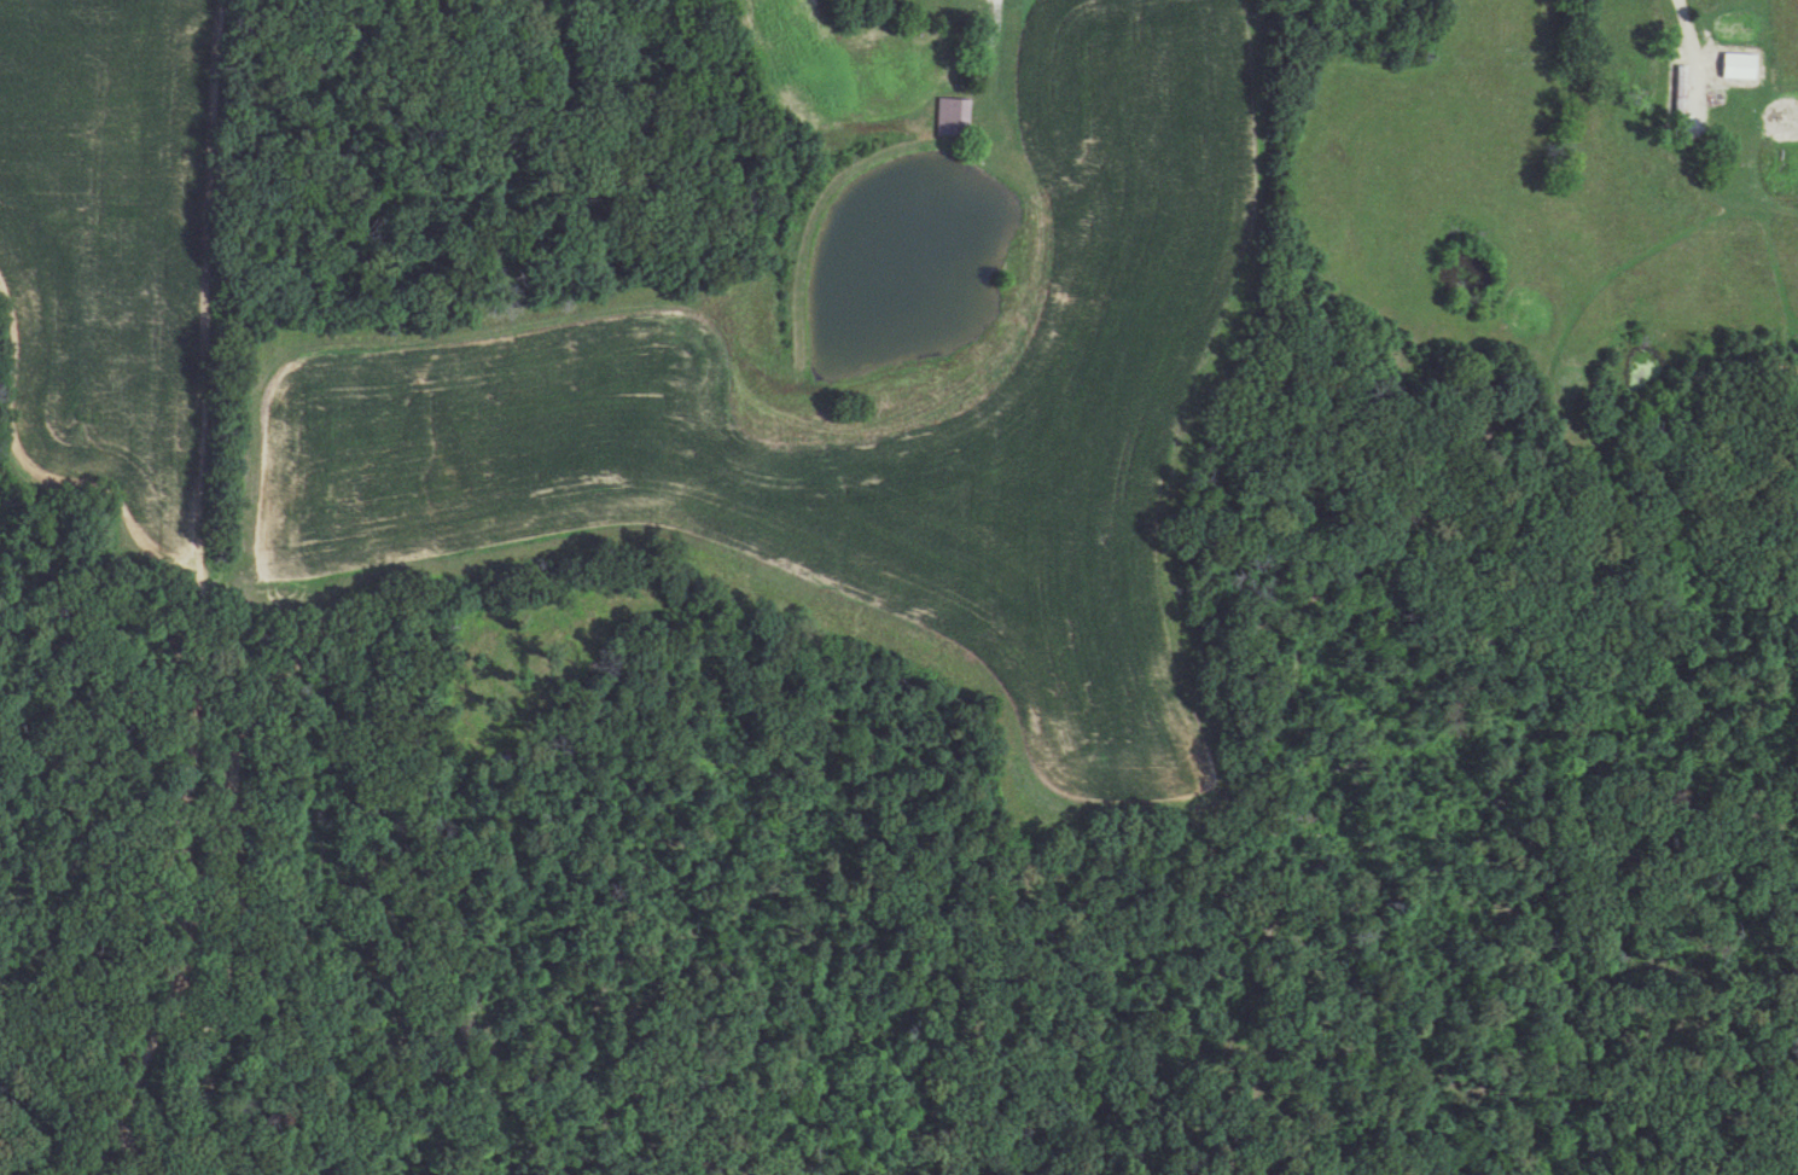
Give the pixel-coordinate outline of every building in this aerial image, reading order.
[(1718,82),(1751,82),(1751,56),(1718,56),(1718,82)] [(1674,129),(1684,129),(1684,68),(1674,68),(1674,129)] [(966,102),(934,101),(933,137),(966,138),(966,102)]
